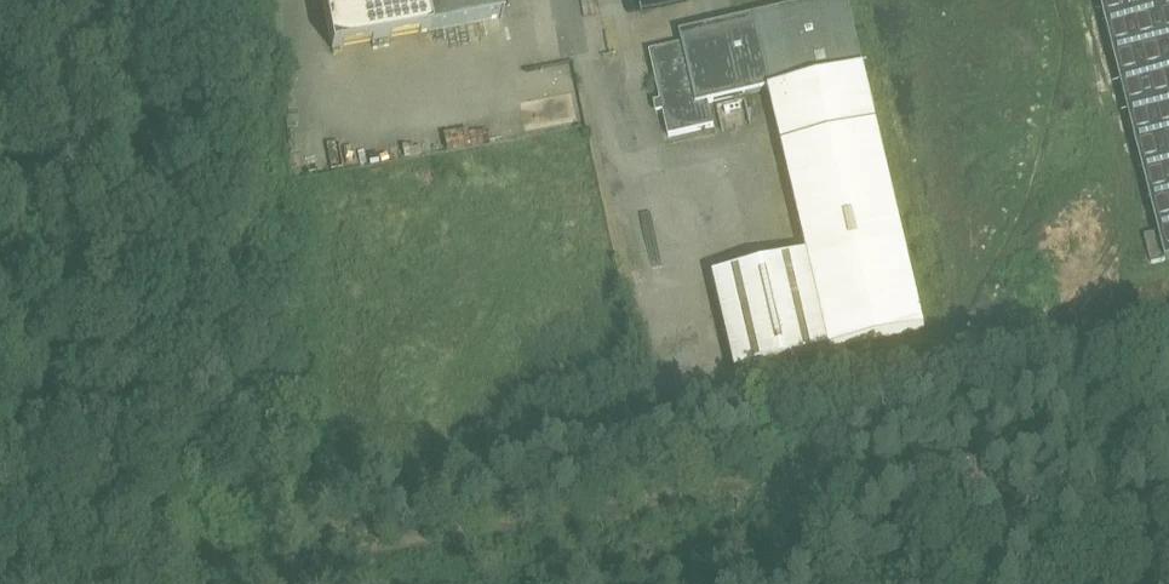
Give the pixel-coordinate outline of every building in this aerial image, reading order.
[(501,0),(323,0),(333,50),(505,17),(501,0)] [(681,35),(683,46),(651,54),(670,138),(715,128),(710,105),(770,91),(865,69),(849,0),(831,0),(681,35)] [(1166,264),(1168,263),(1168,0),(1100,0),(1166,264)] [(865,69),(770,91),(809,256),(715,278),(737,373),(831,351),(832,352),(926,329),(865,69)]
